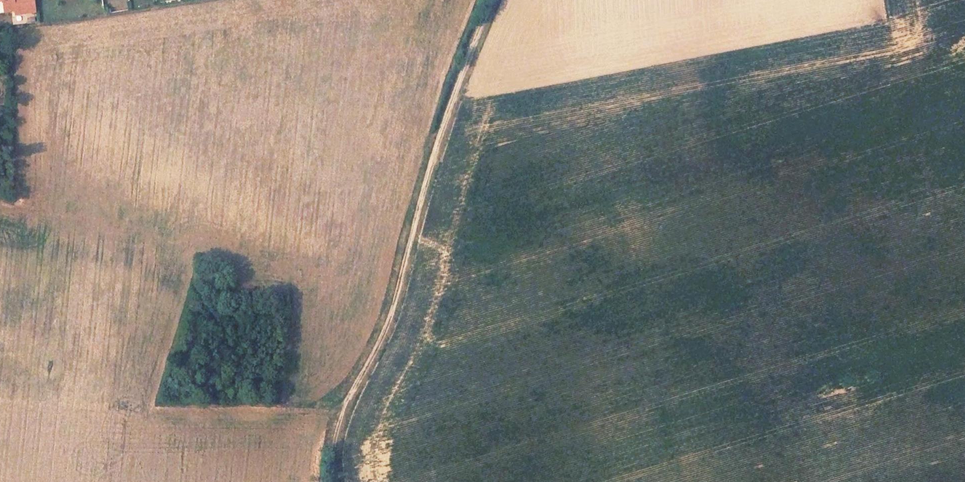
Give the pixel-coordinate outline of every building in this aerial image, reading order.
[(1,1),(3,12),(14,10),(12,0),(5,0),(1,1)] [(14,10),(14,14),(35,10),(33,0),(12,0),(14,10)]
